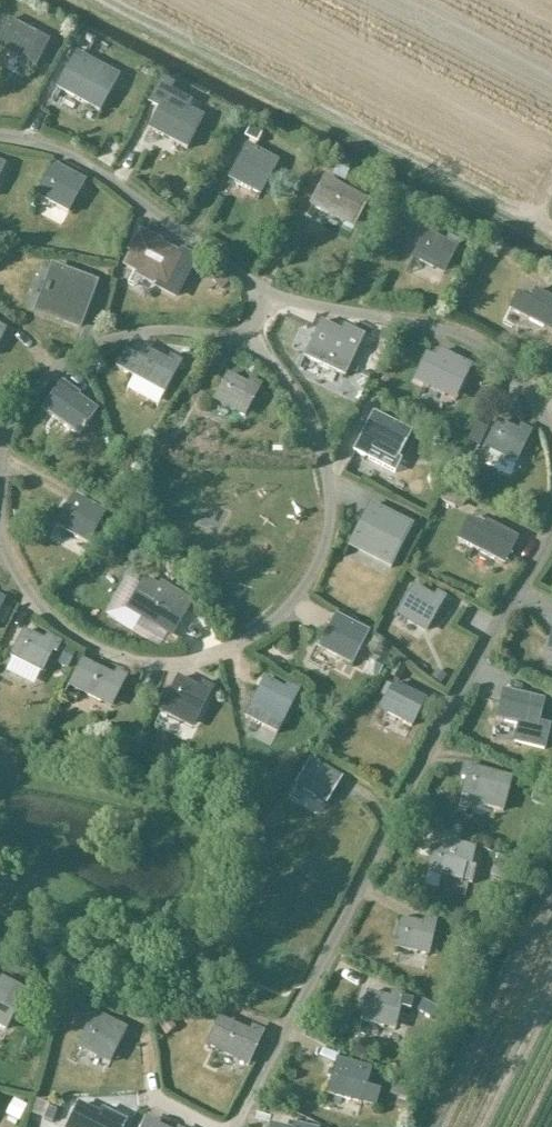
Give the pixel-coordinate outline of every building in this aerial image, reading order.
[(8,19),(0,34),(0,50),(37,70),(51,42),(8,19)] [(76,52),(56,89),(89,107),(100,113),(120,77),(109,70),(76,52)] [(162,106),(149,131),(181,147),(198,115),(182,107),(185,101),(169,93),(172,87),(160,81),(150,100),(162,106)] [(280,162),(248,145),(228,181),(262,198),(280,162)] [(87,182),(54,164),(36,197),(69,215),(87,182)] [(310,207),(303,219),(347,243),(354,230),(370,202),(325,178),(310,207)] [(446,243),(426,232),(412,260),(445,277),(462,244),(449,237),(446,243)] [(135,252),(127,267),(166,287),(164,291),(176,297),(195,260),(183,254),(181,257),(150,241),(144,253),(140,255),(135,252)] [(56,270),(40,312),(80,328),(96,284),(56,270)] [(536,290),(531,301),(518,295),(510,312),(551,334),(551,299),(536,290)] [(321,323),(304,359),(346,379),(365,337),(345,327),(342,332),(321,323)] [(126,352),(116,370),(166,396),(184,363),(171,357),(168,362),(143,348),(137,358),(126,352)] [(456,403),(473,366),(440,351),(436,359),(426,355),(413,383),(456,403)] [(244,419),(262,387),(251,381),(248,384),(229,375),(213,403),(244,419)] [(61,386),(43,412),(80,437),(82,434),(83,435),(85,432),(84,431),(98,412),(61,386)] [(360,442),(354,453),(395,474),(401,462),(399,461),(413,434),(375,414),(360,442)] [(498,422),(484,450),(516,465),(533,432),(521,427),(519,432),(498,422)] [(75,496),(56,529),(89,547),(107,514),(75,496)] [(370,505),(348,549),(392,571),(414,527),(370,505)] [(508,560),(519,539),(487,523),(484,528),(469,520),(458,542),(479,552),(480,552),(505,565),(507,560),(508,560)] [(146,581),(128,611),(172,637),(190,607),(146,581)] [(414,586),(398,613),(429,632),(448,600),(437,593),(434,597),(414,586)] [(370,633),(337,616),(320,649),(353,666),(370,633)] [(48,636),(45,641),(24,631),(10,659),(43,676),(54,654),(57,656),(63,644),(60,642),(48,636)] [(114,677),(83,661),(68,688),(112,711),(128,678),(117,672),(114,677)] [(199,689),(178,678),(160,714),(193,731),(214,690),(202,683),(199,689)] [(285,689),(265,679),(250,707),(284,725),(302,691),(288,684),(285,689)] [(413,729),(427,701),(394,683),(392,688),(388,686),(381,698),(386,700),(380,712),(413,729)] [(496,721),(518,726),(514,742),(547,751),(551,728),(551,727),(540,724),(546,701),(503,691),(496,721)] [(296,787),(327,805),(328,806),(343,779),(312,761),(296,787)] [(492,774),(492,775),(463,767),(460,780),(466,782),(462,796),(489,804),(487,808),(503,812),(512,780),(492,774)] [(472,868),(476,850),(471,849),(472,848),(460,845),(462,837),(437,831),(434,845),(427,876),(463,883),(467,867),(472,868)] [(401,920),(394,950),(430,958),(439,922),(425,919),(423,925),(401,920)] [(8,1031),(23,1001),(28,991),(2,978),(0,981),(0,1027),(8,1031)] [(352,989),(343,1020),(360,1024),(396,1032),(402,1009),(413,1012),(416,1001),(405,998),(406,996),(392,993),(390,998),(368,993),(352,989)] [(127,1029),(98,1014),(80,1048),(110,1063),(125,1033),(127,1029)] [(252,1027),(250,1031),(250,1032),(218,1019),(206,1048),(247,1065),(262,1031),(252,1027)] [(376,1109),(381,1092),(367,1088),(373,1070),(337,1060),(327,1095),(376,1109)] [(129,1123),(103,1109),(100,1115),(79,1105),(69,1126),(127,1126),(129,1123)]
